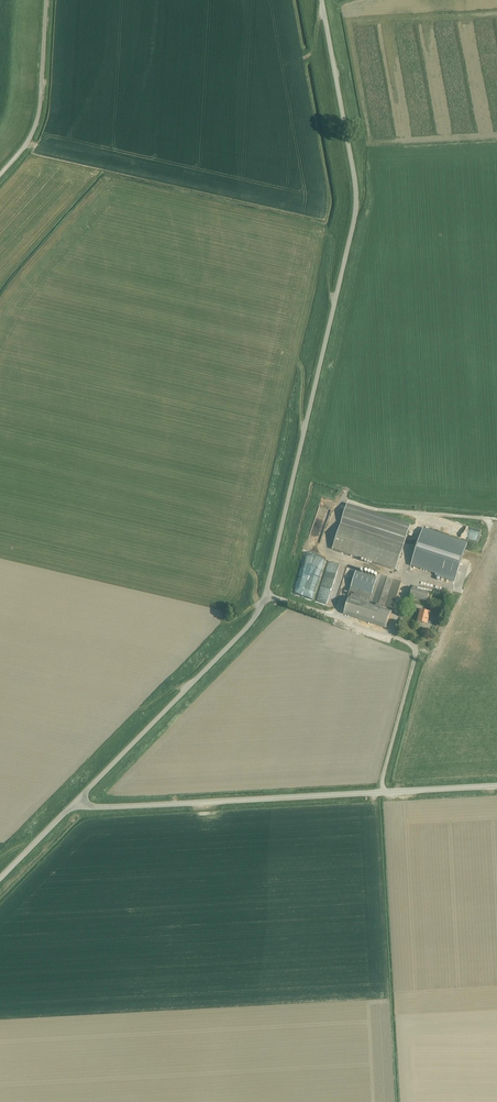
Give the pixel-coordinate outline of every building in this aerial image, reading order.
[(326,507),(329,500),(321,496),(318,504),(326,507)] [(410,527),(346,507),(333,549),(396,570),(410,527)] [(316,516),(313,526),(321,528),(324,518),(316,516)] [(463,556),(467,544),(423,529),(415,554),(411,565),(426,570),(436,573),(436,575),(449,580),(455,581),(462,558),(463,556)] [(344,614),(386,628),(392,611),(380,607),(381,605),(392,609),(401,583),(393,580),(378,575),(377,579),(356,572),(348,597),(349,597),(344,614)] [(427,601),(429,592),(412,588),(410,597),(427,601)] [(421,610),(418,622),(427,624),(428,618),(437,620),(439,610),(430,608),(429,612),(421,610)]
